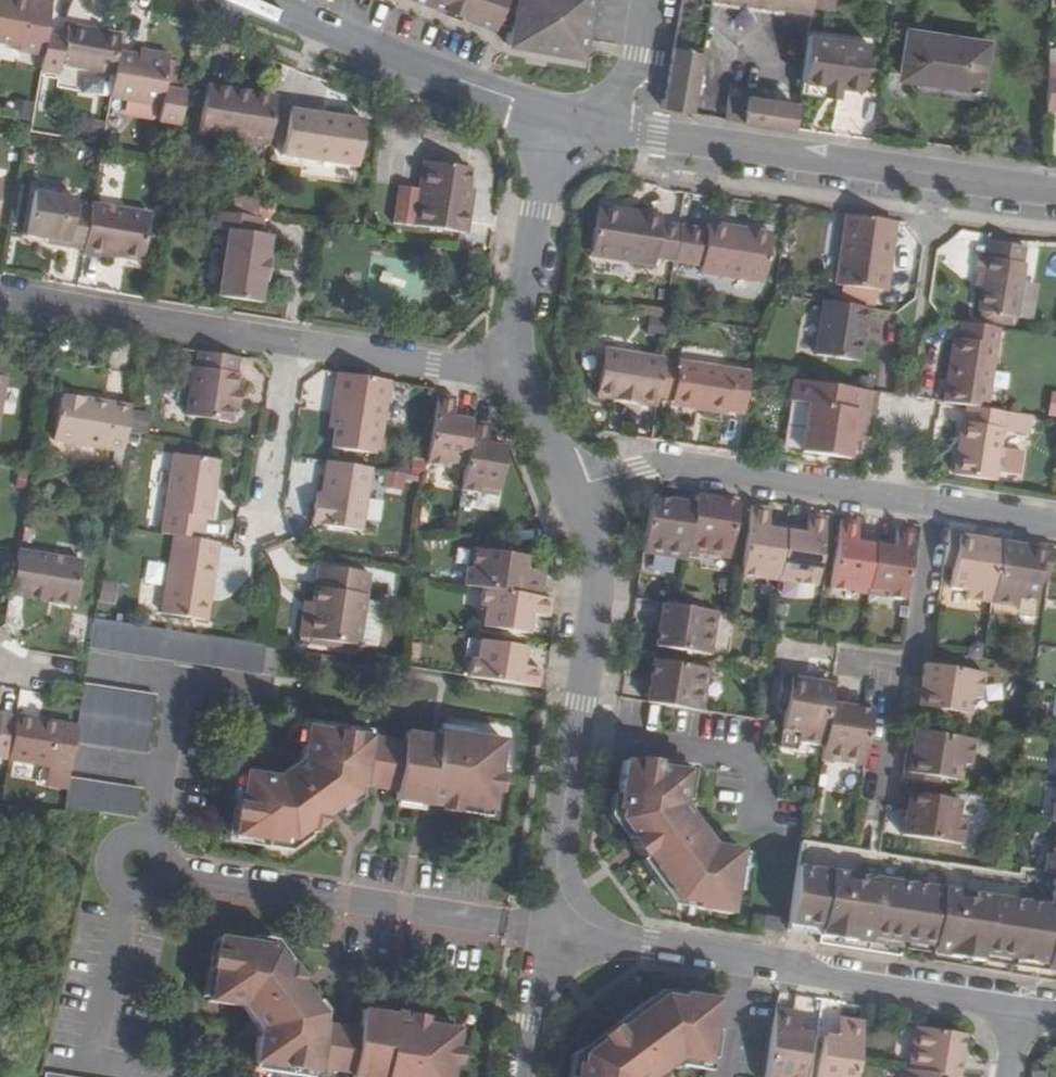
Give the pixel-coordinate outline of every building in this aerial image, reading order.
[(18,44),(17,50),(41,54),(46,28),(50,3),(34,0),(26,0),(26,1),(20,0),(0,0),(0,41),(18,44)] [(576,60),(577,55),(505,42),(509,23),(493,20),(491,26),(419,0),(402,0),(491,32),(492,27),(504,30),(502,47),(576,60)] [(491,26),(493,20),(509,23),(505,42),(577,55),(581,35),(587,0),(419,0),(491,26)] [(776,11),(811,17),(813,9),(814,0),(710,0),(710,1),(776,12),(776,11)] [(813,9),(834,12),(836,0),(814,0),(813,9)] [(66,32),(46,28),(41,54),(39,69),(59,73),(61,65),(113,74),(116,51),(120,33),(68,24),(66,32)] [(909,35),(901,79),(919,82),(920,82),(921,79),(933,80),(932,89),(983,96),(990,47),(909,35)] [(843,41),(808,36),(801,83),(822,87),(836,90),(843,41)] [(867,45),(843,41),(836,90),(840,90),(859,93),(867,45)] [(168,53),(139,48),(138,55),(167,60),(168,53)] [(702,53),(674,48),(664,108),(692,114),(702,53)] [(116,51),(113,74),(109,97),(159,106),(156,121),(177,126),(183,92),(162,88),(162,87),(167,61),(167,60),(138,55),(116,51)] [(1051,58),(1048,116),(1055,116),(1055,58),(1051,58)] [(167,61),(162,87),(173,90),(178,63),(167,61)] [(920,82),(919,82),(916,97),(982,108),(983,96),(932,89),(933,80),(921,79),(920,82)] [(202,85),(194,132),(267,142),(267,140),(271,110),(274,95),(202,85)] [(836,90),(822,87),(821,98),(834,100),(836,90)] [(747,99),(728,96),(724,119),(783,129),(795,123),(796,113),(791,105),(748,98),(747,99)] [(30,121),(33,102),(14,99),(11,98),(8,117),(11,117),(30,121)] [(286,106),(285,112),(317,117),(318,111),(286,106)] [(271,110),(267,140),(281,142),(285,112),(271,110)] [(355,163),(362,117),(318,111),(317,117),(285,112),(281,142),(279,153),(355,163)] [(83,140),(98,142),(101,123),(87,120),(83,140)] [(393,218),(467,228),(471,203),(463,201),(466,182),(469,162),(424,156),(420,184),(399,181),(393,218)] [(474,183),(466,182),(463,201),(471,203),(474,183)] [(32,191),(24,235),(46,239),(65,243),(64,248),(82,251),(89,209),(73,207),(75,199),(32,191)] [(230,213),(256,216),(258,199),(232,195),(230,213)] [(654,260),(656,251),(675,254),(681,220),(660,217),(661,209),(640,205),(639,212),(623,209),(624,203),(597,198),(589,249),(654,260)] [(640,205),(624,203),(623,209),(639,212),(640,205)] [(90,204),(89,209),(82,251),(81,256),(106,260),(107,256),(141,261),(149,214),(90,204)] [(846,206),(837,274),(842,275),(878,280),(881,280),(885,249),(890,249),(895,211),(846,206)] [(268,234),(258,233),(261,217),(256,216),(230,213),(210,210),(207,227),(223,229),(215,295),(258,302),(261,280),(263,280),(266,257),(264,256),(268,234)] [(707,224),(681,220),(675,254),(702,258),(701,266),(765,276),(773,226),(749,222),(748,228),(731,226),(732,220),(708,216),(707,224)] [(749,222),(732,220),(731,226),(748,228),(749,222)] [(988,249),(1024,254),(1026,235),(991,230),(988,249)] [(65,243),(46,239),(44,244),(64,248),(65,243)] [(980,303),(1018,309),(1018,307),(1023,272),(1026,254),(1024,254),(988,249),(980,248),(978,264),(985,265),(983,280),(980,303)] [(890,249),(885,249),(881,280),(886,281),(890,249)] [(985,265),(978,264),(976,279),(983,280),(985,265)] [(1023,272),(1018,307),(1035,310),(1040,274),(1023,272)] [(878,280),(842,275),(840,292),(876,296),(878,280)] [(817,349),(862,355),(869,301),(825,294),(817,349)] [(670,316),(652,313),(648,332),(667,335),(670,316)] [(960,331),(954,331),(945,395),(969,399),(988,401),(1000,320),(962,315),(960,331)] [(642,394),(642,399),(660,401),(667,354),(614,345),(614,351),(605,349),(600,352),(598,363),(602,369),(598,391),(616,395),(618,390),(642,394)] [(236,373),(233,372),(235,356),(196,350),(193,367),(190,367),(183,415),(229,422),(231,403),(228,403),(230,391),(233,391),(236,373)] [(753,367),(681,356),(675,395),(710,400),(709,406),(729,409),(730,405),(746,407),(753,367)] [(334,406),(339,406),(337,426),(334,447),(339,447),(380,453),(391,378),(338,371),(334,406)] [(804,446),(850,453),(853,434),(855,423),(868,425),(874,384),(795,373),(792,395),(811,398),(804,446)] [(457,393),(438,391),(428,460),(446,463),(447,458),(467,461),(473,417),(454,415),(457,393)] [(60,393),(51,439),(110,450),(120,452),(124,429),(128,408),(129,405),(60,393)] [(710,400),(675,395),(674,400),(709,406),(710,400)] [(956,467),(996,473),(998,463),(1020,467),(1023,443),(1001,440),(1004,421),(1006,404),(988,401),(969,399),(966,414),(963,414),(956,467)] [(1033,408),(1006,404),(1004,421),(1031,425),(1033,408)] [(339,406),(334,406),(331,426),(337,426),(339,406)] [(128,408),(124,429),(147,433),(151,412),(128,408)] [(491,420),(473,417),(467,461),(463,487),(481,489),(482,484),(501,487),(507,442),(489,440),(491,420)] [(868,425),(855,423),(853,434),(866,436),(868,425)] [(110,450),(108,466),(117,467),(120,452),(110,450)] [(221,458),(175,451),(164,531),(176,533),(205,537),(208,514),(213,516),(216,493),(215,493),(216,485),(218,485),(221,458)] [(329,460),(324,493),(323,504),(316,504),(314,523),(365,530),(374,466),(337,461),(329,460)] [(22,489),(25,472),(15,470),(12,487),(22,489)] [(384,487),(404,490),(406,473),(386,471),(384,487)] [(701,492),(699,501),(692,549),(735,555),(742,498),(701,492)] [(324,493),(318,493),(316,504),(323,504),(324,493)] [(699,501),(655,494),(647,549),(691,556),(692,549),(699,501)] [(764,574),(764,569),(784,572),(791,528),(771,525),(774,504),(754,502),(744,571),(764,574)] [(809,530),(791,528),(784,572),(802,574),(802,580),(821,582),(832,513),(812,510),(809,530)] [(854,587),(855,582),(874,585),(876,567),(880,541),(861,538),(865,518),(845,515),(835,583),(854,587)] [(880,541),(876,567),(874,585),(892,587),(892,592),(910,594),(921,527),(902,523),(899,544),(880,541)] [(972,586),(971,595),(996,599),(1006,537),(989,535),(988,545),(980,544),(981,533),(982,529),(955,524),(949,561),(960,562),(956,583),(972,586)] [(31,529),(21,527),(19,541),(29,542),(31,529)] [(165,612),(212,619),(222,539),(205,537),(176,533),(165,612)] [(989,535),(981,533),(980,544),(988,545),(989,535)] [(1006,537),(996,599),(1023,603),(1024,594),(1042,597),(1045,576),(1053,577),(1055,555),(1055,540),(1032,536),(1031,542),(1030,551),(1022,550),(1023,540),(1006,537)] [(1031,542),(1023,540),(1022,550),(1030,551),(1031,542)] [(473,562),(468,562),(465,581),(483,584),(542,592),(545,573),(525,570),(525,564),(527,552),(475,544),(473,562)] [(81,560),(15,550),(8,595),(72,605),(81,560)] [(12,555),(0,553),(0,577),(8,578),(12,555)] [(319,561),(314,598),(312,608),(304,607),(301,633),(360,642),(361,637),(367,596),(371,569),(319,561)] [(545,567),(525,564),(525,570),(545,573),(545,567)] [(532,609),(551,612),(554,594),(542,592),(483,584),(481,602),(486,602),(484,621),(529,628),(532,609)] [(314,598),(306,596),(304,607),(312,608),(314,598)] [(367,596),(361,637),(378,639),(384,599),(367,596)] [(660,643),(716,652),(722,609),(685,603),(667,599),(660,643)] [(146,655),(261,672),(265,642),(174,629),(93,617),(88,647),(146,655)] [(479,654),(474,653),(471,672),(542,683),(544,664),(524,661),(527,642),(482,635),(479,654)] [(714,665),(658,657),(652,700),(707,708),(714,665)] [(925,687),(921,687),(917,714),(953,719),(955,709),(975,713),(978,696),(987,697),(990,672),(933,664),(931,677),(926,677),(926,681),(935,682),(934,689),(925,687)] [(802,728),(802,737),(827,741),(833,700),(836,680),(819,677),(818,687),(810,685),(812,676),(813,671),(784,667),(778,703),(788,705),(785,726),(802,728)] [(819,677),(812,676),(810,685),(818,687),(819,677)] [(83,683),(81,682),(71,739),(145,752),(155,694),(83,683)] [(875,706),(833,700),(827,741),(824,757),(867,763),(875,706)] [(0,713),(0,757),(7,758),(14,716),(0,713)] [(56,723),(14,716),(7,758),(48,765),(66,768),(67,760),(73,726),(56,723)] [(352,784),(391,790),(389,799),(410,802),(412,802),(413,787),(423,788),(421,803),(435,806),(435,808),(454,811),(455,804),(489,809),(492,791),(497,792),(500,774),(495,772),(500,737),(436,729),(434,729),(434,735),(401,730),(399,741),(299,725),(294,759),(271,776),(237,771),(226,835),(257,840),(276,843),(276,839),(286,840),(303,828),(306,832),(320,821),(317,817),(321,815),(307,796),(316,790),(330,808),(350,793),(352,784)] [(916,753),(912,753),(908,779),(912,780),(944,784),(945,776),(966,779),(969,761),(978,762),(981,737),(919,727),(917,746),(926,747),(925,755),(916,753)] [(926,747),(917,746),(916,753),(925,755),(926,747)] [(630,839),(646,827),(655,840),(640,852),(675,899),(693,902),(692,906),(730,912),(739,847),(710,842),(680,801),(686,767),(620,756),(612,807),(617,807),(615,819),(630,839)] [(66,768),(48,765),(44,786),(54,788),(51,806),(59,807),(62,790),(66,768)] [(67,777),(62,806),(135,818),(141,789),(67,777)] [(912,809),(922,810),(920,818),(911,816),(908,833),(971,842),(975,816),(966,815),(967,798),(947,795),(949,785),(944,784),(912,780),(909,808),(912,809)] [(423,788),(413,787),(412,802),(421,803),(423,788)] [(316,790),(307,796),(321,815),(330,808),(316,790)] [(922,810),(912,809),(911,816),(920,818),(922,810)] [(646,827),(630,839),(627,841),(636,854),(640,852),(655,840),(646,827)] [(1048,848),(1046,867),(1055,868),(1055,831),(1053,849),(1048,848)] [(961,887),(1050,900),(1054,876),(804,838),(801,862),(831,867),(946,884),(961,887)] [(843,884),(829,882),(831,867),(801,862),(791,928),(822,932),(827,897),(841,899),(843,884)] [(827,897),(822,932),(872,940),(872,933),(904,938),(933,942),(932,948),(982,956),(983,949),(1014,954),(1014,960),(1055,967),(1055,875),(1054,875),(1054,876),(1050,900),(961,887),(959,900),(944,898),(946,884),(831,867),(829,882),(843,884),(841,899),(827,897)] [(961,887),(946,884),(944,898),(959,900),(961,887)] [(784,933),(786,920),(768,917),(766,930),(784,933)] [(450,1065),(455,1066),(458,1047),(453,1047),(455,1028),(422,1023),(423,1016),(391,1011),(390,1013),(388,1028),(377,1027),(379,1012),(357,1008),(354,1029),(316,1024),(317,1014),(302,992),(282,1006),(275,998),(295,984),(293,981),(296,978),(285,964),(282,966),(270,949),(260,948),(261,944),(211,936),(201,1001),(235,1007),(250,1026),(252,1029),(247,1064),(312,1073),(313,1068),(348,1073),(347,1076),(448,1076),(450,1065)] [(302,992),(295,984),(275,998),(282,1006),(302,992)] [(571,1076),(651,1076),(677,1058),(707,1062),(717,997),(680,991),(679,995),(660,992),(614,1027),(612,1028),(624,1043),(611,1053),(600,1038),(579,1052),(578,1062),(573,1062),(571,1076)] [(777,1006),(766,1076),(803,1076),(810,1031),(798,1029),(792,1027),(795,1008),(777,1006)] [(801,1009),(795,1008),(792,1027),(798,1029),(801,1009)] [(390,1013),(379,1012),(377,1027),(388,1028),(390,1013)] [(848,1016),(842,1015),(839,1034),(844,1036),(848,1016)] [(859,1059),(866,1019),(848,1016),(844,1036),(839,1034),(826,1033),(819,1076),(857,1076),(859,1059)] [(597,1034),(600,1038),(611,1053),(624,1043),(612,1028),(609,1024),(597,1034)] [(965,1032),(915,1024),(909,1067),(955,1075),(959,1075),(965,1032)] [(955,1075),(909,1067),(906,1067),(904,1076),(954,1076),(955,1075)]
